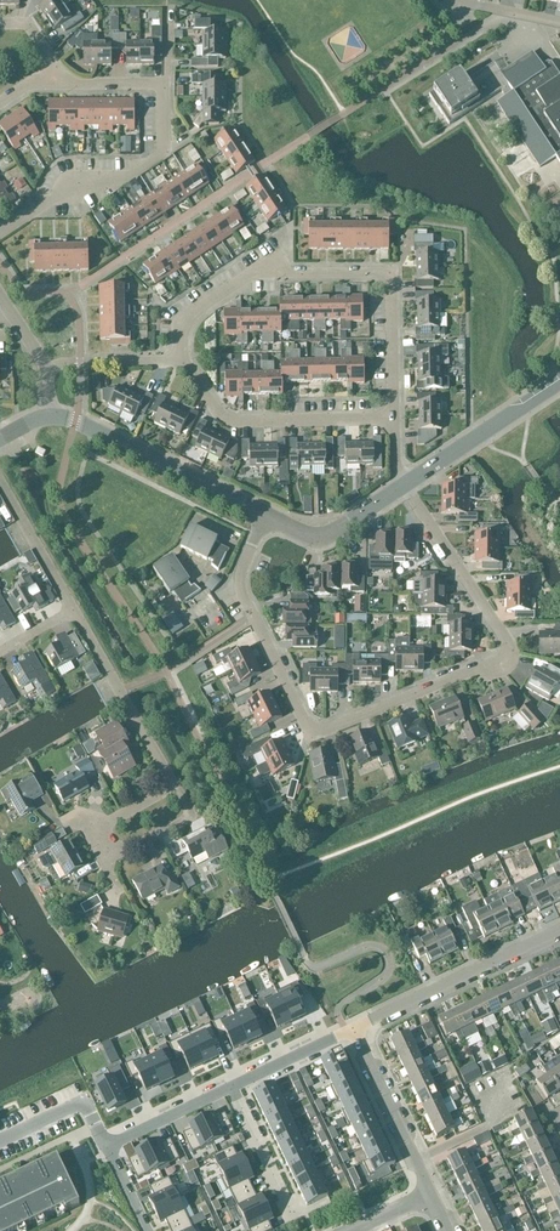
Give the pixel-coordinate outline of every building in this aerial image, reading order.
[(38,7),(46,19),(65,6),(72,2),(71,0),(49,0),(38,7)] [(72,18),(65,6),(46,19),(54,30),(61,26),(65,32),(84,19),(79,13),(72,18)] [(216,23),(188,23),(188,32),(202,32),(202,45),(226,45),(225,31),(216,31),(216,23)] [(162,50),(162,35),(161,34),(161,28),(152,28),(152,43),(140,43),(140,66),(154,65),(154,50),(162,50)] [(84,66),(97,66),(97,43),(84,43),(84,36),(80,31),(67,43),(72,49),(75,46),(79,50),(84,50),(84,66)] [(111,50),(119,50),(119,43),(119,34),(111,34),(111,43),(97,43),(97,66),(111,66),(111,50)] [(126,66),(140,66),(140,43),(126,43),(126,34),(119,34),(119,43),(119,50),(126,50),(126,66)] [(202,59),(191,59),(191,68),(218,68),(218,59),(226,59),(226,45),(202,45),(202,59)] [(505,98),(497,103),(540,168),(556,158),(559,164),(559,78),(557,79),(546,63),(542,66),(533,52),(508,69),(502,58),(462,85),(456,77),(429,95),(449,125),(501,91),(505,98)] [(218,76),(208,76),(191,76),(191,85),(202,85),(202,98),(226,98),(226,84),(218,84),(218,76)] [(202,98),(202,112),(193,124),(199,129),(203,124),(219,124),(219,112),(226,112),(226,98),(202,98)] [(42,101),(35,103),(37,110),(44,108),(42,101)] [(56,131),(56,127),(63,127),(63,101),(48,101),(49,131),(56,131)] [(63,101),(63,127),(70,127),(70,131),(77,131),(77,101),(63,101)] [(77,101),(77,131),(84,131),(84,126),(91,126),(91,101),(77,101)] [(99,126),(99,131),(106,131),(105,101),(91,101),(91,126),(99,126)] [(105,101),(106,131),(113,131),(113,126),(120,126),(120,101),(105,101)] [(127,126),(127,131),(135,131),(134,101),(120,101),(120,126),(127,126)] [(11,118),(25,139),(31,135),(33,138),(39,134),(23,109),(11,118)] [(18,143),(25,139),(11,118),(0,124),(0,128),(15,150),(21,146),(18,143)] [(241,140),(233,128),(214,141),(221,152),(241,140)] [(209,138),(205,132),(195,138),(199,144),(209,138)] [(121,138),(121,153),(130,153),(130,138),(121,138)] [(221,152),(222,153),(229,163),(248,150),(241,140),(221,152)] [(60,150),(53,153),(56,160),(57,159),(61,157),(63,157),(60,150)] [(200,159),(194,150),(188,154),(194,163),(200,159)] [(255,162),(248,150),(229,163),(236,174),(255,162)] [(47,167),(53,162),(50,158),(44,163),(47,167)] [(196,165),(184,173),(197,192),(208,184),(196,165)] [(230,170),(220,176),(224,182),(234,176),(230,170)] [(186,199),(197,192),(184,173),(173,180),(186,199)] [(162,176),(157,179),(161,185),(166,182),(162,176)] [(272,187),(264,176),(245,188),(253,200),(272,187)] [(135,179),(129,183),(135,193),(136,193),(140,190),(142,189),(135,179)] [(157,188),(161,185),(157,179),(153,182),(157,188)] [(173,180),(163,187),(175,206),(186,199),(173,180)] [(152,194),(164,213),(175,206),(163,187),(152,194)] [(253,200),(256,205),(260,211),(279,198),(272,187),(253,200)] [(140,200),(144,196),(140,190),(136,193),(140,200)] [(243,190),(234,196),(238,202),(247,196),(243,190)] [(0,193),(0,211),(4,208),(9,205),(16,200),(12,194),(8,197),(4,191),(0,193)] [(135,203),(140,200),(136,193),(131,196),(135,203)] [(152,194),(141,202),(153,221),(164,213),(152,194)] [(260,211),(268,222),(287,210),(279,198),(260,211)] [(130,209),(143,228),(153,221),(141,202),(130,209)] [(9,205),(4,208),(8,215),(11,213),(13,211),(9,205)] [(232,234),(243,226),(231,207),(219,215),(232,234)] [(130,209),(119,216),(132,235),(143,228),(130,209)] [(100,225),(107,221),(100,212),(94,216),(100,225)] [(221,241),(232,234),(219,215),(209,222),(221,241)] [(114,233),(120,243),(132,235),(119,216),(108,224),(114,233)] [(304,220),(304,236),(309,236),(309,250),(329,250),(329,226),(315,226),(315,220),(304,220)] [(329,250),(349,250),(349,226),(341,226),(341,220),(330,220),(330,226),(329,226),(329,250)] [(356,226),(349,226),(349,250),(368,250),(368,226),(367,226),(367,220),(356,220),(356,226)] [(368,250),(389,250),(389,236),(394,236),(394,220),(383,220),(383,226),(368,226),(368,250)] [(210,248),(221,241),(209,222),(198,229),(210,248)] [(260,236),(269,230),(265,224),(256,230),(260,236)] [(199,255),(210,248),(198,229),(187,236),(199,255)] [(251,238),(245,229),(239,233),(245,242),(251,238)] [(189,263),(199,255),(187,236),(176,244),(189,263)] [(74,247),(75,271),(88,271),(88,241),(82,241),(82,247),(74,247)] [(35,263),(35,272),(49,272),(48,248),(40,248),(40,242),(29,243),(30,263),(35,263)] [(48,248),(49,272),(62,272),(61,242),(55,242),(56,247),(48,248)] [(61,242),(62,272),(75,271),(74,247),(67,247),(66,242),(61,242)] [(178,270),(189,263),(176,244),(165,251),(178,270)] [(444,245),(414,245),(414,253),(416,253),(417,267),(438,267),(438,252),(444,252),(444,245)] [(167,277),(178,270),(165,251),(154,258),(167,277)] [(227,256),(221,260),(224,265),(230,261),(227,256)] [(155,285),(167,277),(154,258),(143,266),(155,285)] [(417,281),(414,281),(415,289),(434,288),(433,281),(438,281),(438,267),(417,267),(417,281)] [(167,294),(161,284),(155,288),(161,298),(167,294)] [(124,300),(124,293),(129,292),(129,286),(99,287),(100,301),(124,300)] [(345,289),(345,299),(346,331),(351,331),(351,322),(363,322),(363,297),(350,297),(350,289),(345,289)] [(415,301),(417,301),(418,315),(439,315),(439,300),(434,300),(434,293),(415,293),(415,301)] [(307,321),(314,321),(314,332),(320,332),(319,299),(306,300),(307,321)] [(320,332),(326,332),(325,321),(333,321),(332,299),(319,299),(320,332)] [(346,331),(345,299),(332,299),(333,321),(340,320),(340,331),(346,331)] [(130,313),(129,308),(124,308),(124,300),(100,301),(100,314),(130,313)] [(294,332),(293,300),(280,300),(280,311),(280,322),(281,322),(288,321),(288,332),(294,332)] [(306,300),(293,300),(294,332),(299,332),(299,321),(307,321),(306,300)] [(224,311),(224,336),(237,336),(237,345),(242,344),(241,312),(241,302),(236,303),(236,310),(224,311)] [(268,344),(273,344),(273,333),(281,333),(281,322),(280,322),(280,311),(267,312),(268,344)] [(242,344),(247,344),(247,333),(254,333),(254,312),(241,312),(242,344)] [(254,333),(262,333),(262,344),(268,344),(267,312),(254,312),(254,333)] [(124,326),(124,319),(130,319),(130,314),(130,313),(100,314),(100,327),(124,326)] [(418,315),(418,329),(415,329),(416,337),(444,336),(444,329),(446,329),(446,315),(439,315),(418,315)] [(110,346),(130,345),(130,334),(125,334),(124,326),(100,327),(100,341),(110,340),(110,346)] [(419,368),(440,368),(440,359),(448,357),(448,346),(416,346),(416,354),(418,354),(419,368)] [(320,350),(315,350),(315,361),(307,361),(308,383),(321,383),(320,350)] [(321,383),(334,382),(334,361),(326,361),(326,350),(320,350),(321,383)] [(334,382),(347,382),(346,350),(341,350),(341,361),(334,361),(334,382)] [(364,358),(351,359),(351,350),(346,350),(347,382),(347,392),(352,392),(352,384),(364,384),(364,358)] [(289,362),(281,362),(281,373),(282,373),(282,383),(295,383),(294,351),(288,351),(289,362)] [(295,383),(308,383),(307,361),(300,362),(300,351),(294,351),(295,383)] [(238,372),(225,373),(226,398),(238,398),(238,405),(243,405),(243,396),(242,363),(237,363),(238,372)] [(243,396),(256,395),(255,374),(248,374),(248,363),(242,363),(243,396)] [(268,363),(263,363),(263,374),(255,374),(256,395),(269,395),(268,363)] [(282,395),(282,383),(282,373),(281,373),(274,374),(274,363),(268,363),(269,395),(282,395)] [(449,389),(449,379),(440,377),(440,368),(419,368),(419,382),(416,382),(417,390),(449,389)] [(109,406),(114,408),(122,412),(131,393),(118,386),(117,389),(102,390),(103,402),(109,405),(109,406)] [(138,410),(145,414),(153,397),(146,393),(144,399),(131,393),(122,412),(135,418),(138,410)] [(417,402),(419,402),(419,416),(441,416),(441,401),(436,402),(436,394),(417,394),(417,402)] [(166,398),(159,395),(151,412),(158,415),(154,423),(167,429),(176,410),(163,404),(166,398)] [(176,410),(167,429),(180,435),(183,428),(190,431),(198,414),(191,410),(189,416),(176,410)] [(441,430),(441,416),(419,416),(420,430),(417,430),(418,446),(424,446),(436,438),(436,430),(441,430)] [(200,420),(192,437),(199,440),(195,448),(208,454),(217,435),(205,428),(207,423),(200,420)] [(230,441),(217,435),(208,454),(221,460),(223,456),(234,461),(238,453),(237,441),(230,441)] [(337,439),(338,458),(346,457),(346,466),(360,466),(359,444),(345,444),(345,438),(337,439)] [(360,466),(374,465),(375,469),(381,469),(382,469),(381,438),(373,438),(373,444),(359,444),(360,466)] [(311,445),(312,467),(325,467),(325,470),(334,470),(333,458),(333,439),(325,439),(325,445),(311,445)] [(277,446),(263,446),(264,468),(278,467),(278,459),(285,459),(285,440),(277,440),(277,446)] [(298,471),(298,467),(312,467),(311,445),(298,446),(297,440),(289,440),(290,459),(290,471),(298,471)] [(242,441),(242,460),(249,460),(250,468),(264,468),(263,446),(250,446),(249,441),(242,441)] [(43,457),(46,452),(38,448),(35,454),(43,457)] [(459,485),(442,485),(442,500),(466,500),(466,486),(478,486),(478,478),(459,478),(459,485)] [(458,522),(477,522),(478,514),(466,514),(466,500),(442,500),(442,514),(459,514),(458,522)] [(217,540),(191,527),(180,548),(207,561),(208,560),(213,562),(211,565),(218,571),(217,571),(219,572),(229,551),(219,546),(218,546),(215,545),(217,540)] [(485,527),(485,534),(475,534),(475,549),(499,549),(499,535),(503,535),(503,527),(485,527)] [(404,562),(404,560),(418,560),(419,544),(411,544),(411,532),(395,532),(395,562),(404,562)] [(369,546),(369,562),(383,562),(383,557),(393,557),(393,535),(377,534),(377,547),(369,546)] [(475,549),(475,563),(485,563),(484,570),(502,571),(502,563),(499,563),(499,549),(475,549)] [(172,557),(153,570),(170,595),(174,592),(176,595),(182,604),(201,591),(201,590),(200,591),(194,585),(191,587),(188,582),(189,582),(172,557)] [(341,565),(341,588),(351,588),(350,593),(364,593),(365,578),(357,578),(357,565),(341,565)] [(315,575),(315,595),(329,596),(329,590),(339,590),(339,568),(323,568),(323,575),(315,575)] [(438,581),(438,573),(420,573),(420,581),(415,581),(413,582),(413,594),(445,595),(445,581),(438,581)] [(13,595),(14,597),(7,601),(15,614),(22,610),(23,612),(20,613),(20,614),(33,607),(36,612),(48,605),(31,575),(18,582),(22,589),(10,596),(10,597),(13,595)] [(535,584),(535,576),(517,576),(517,583),(507,583),(507,598),(531,598),(531,584),(535,584)] [(208,584),(214,590),(219,585),(212,579),(208,584)] [(420,608),(420,616),(437,616),(437,609),(445,609),(445,595),(413,594),(413,602),(413,604),(414,605),(415,607),(417,608),(418,608),(420,608)] [(3,631),(16,624),(0,597),(0,626),(3,631)] [(531,612),(531,598),(507,598),(507,612),(517,612),(517,619),(534,620),(534,612),(531,612)] [(354,614),(366,614),(366,600),(354,599),(354,614)] [(283,610),(283,625),(311,624),(311,610),(308,610),(308,603),(290,603),(291,610),(283,610)] [(335,615),(335,625),(344,625),(344,615),(335,615)] [(447,616),(447,624),(450,624),(450,638),(472,638),(472,624),(465,624),(465,617),(447,616)] [(539,634),(539,654),(559,654),(559,625),(555,625),(555,634),(539,634)] [(178,626),(170,632),(173,636),(181,630),(178,626)] [(293,641),(293,648),(317,648),(316,626),(286,627),(286,641),(293,641)] [(79,657),(65,634),(52,642),(55,647),(43,654),(44,654),(46,653),(56,670),(53,671),(54,672),(79,657)] [(450,651),(444,651),(444,659),(464,659),(464,652),(472,652),(472,638),(450,638),(450,651)] [(396,664),(396,671),(410,671),(410,649),(410,639),(398,639),(396,641),(388,641),(388,656),(388,664),(396,664)] [(410,671),(423,671),(424,664),(431,664),(431,646),(423,646),(423,649),(410,649),(410,671)] [(230,649),(213,657),(216,664),(222,661),(224,666),(229,664),(233,672),(254,661),(248,648),(233,655),(230,649)] [(55,691),(32,653),(20,660),(23,666),(11,673),(13,672),(23,689),(21,690),(21,691),(33,684),(42,699),(55,691)] [(353,683),(367,683),(367,656),(346,655),(345,665),(346,665),(345,676),(353,676),(353,683)] [(367,656),(367,683),(381,683),(381,676),(388,676),(388,664),(388,656),(367,656)] [(227,685),(232,696),(249,688),(246,681),(261,674),(254,661),(233,672),(236,679),(231,681),(232,683),(227,685)] [(93,664),(85,669),(92,681),(101,676),(93,664)] [(317,670),(317,665),(303,665),(303,685),(310,685),(310,692),(324,692),(324,670),(317,670)] [(332,670),(324,670),(324,692),(338,693),(338,685),(346,685),(345,676),(346,665),(345,665),(332,665),(332,670)] [(526,688),(549,701),(558,684),(559,685),(559,670),(555,668),(554,670),(549,668),(546,674),(536,670),(526,688)] [(16,702),(0,675),(0,704),(3,710),(16,702)] [(497,695),(479,702),(486,721),(515,709),(506,689),(496,693),(497,695)] [(248,703),(254,715),(276,705),(269,692),(254,699),(251,693),(234,701),(237,708),(248,703)] [(455,698),(430,708),(438,728),(463,718),(455,698)] [(530,704),(519,714),(533,730),(544,721),(542,719),(537,713),(530,704)] [(542,704),(537,713),(542,719),(547,721),(553,710),(542,704)] [(254,715),(260,728),(250,733),(253,740),(270,732),(267,725),(282,718),(276,705),(254,715)] [(407,717),(388,725),(398,750),(418,742),(417,740),(428,736),(422,720),(411,725),(407,717)] [(469,743),(480,739),(474,723),(462,727),(469,743)] [(126,747),(127,742),(117,725),(98,736),(101,742),(105,740),(109,745),(99,751),(114,778),(116,777),(118,777),(123,774),(123,772),(134,766),(124,748),(126,747)] [(360,765),(378,757),(382,766),(390,763),(383,746),(375,749),(369,733),(350,741),(360,765)] [(288,753),(282,740),(267,747),(264,740),(241,752),(245,760),(261,752),(266,763),(267,763),(288,753)] [(80,745),(73,750),(78,758),(85,754),(80,745)] [(90,745),(83,749),(89,758),(96,754),(90,745)] [(239,751),(234,753),(237,760),(242,757),(239,751)] [(331,752),(311,756),(316,782),(336,778),(331,752)] [(273,776),(295,766),(288,753),(267,763),(266,763),(255,768),(260,777),(271,772),(273,776)] [(85,782),(96,776),(87,760),(76,766),(79,772),(54,786),(64,802),(89,788),(85,782)] [(6,802),(10,799),(21,818),(35,810),(29,800),(42,793),(32,775),(19,783),(19,782),(1,792),(6,802)] [(287,799),(294,801),(299,782),(291,780),(287,799)] [(339,800),(347,799),(344,781),(336,782),(339,800)] [(213,840),(206,828),(183,841),(193,860),(194,859),(197,866),(209,859),(209,860),(228,850),(221,836),(213,840)] [(56,843),(52,835),(33,845),(37,854),(56,843)] [(66,877),(84,867),(69,842),(39,859),(44,868),(48,869),(58,863),(66,877)] [(559,864),(553,867),(556,874),(542,881),(539,874),(553,905),(559,902),(559,866),(559,864)] [(146,874),(134,880),(144,899),(165,888),(168,894),(180,888),(173,874),(166,878),(161,867),(146,875),(146,874)] [(534,901),(539,912),(553,905),(539,874),(511,887),(519,904),(526,901),(527,904),(534,901)] [(48,881),(40,885),(43,891),(51,887),(48,881)] [(487,907),(499,931),(513,925),(508,913),(521,907),(519,904),(511,887),(485,900),(488,906),(487,907)] [(80,906),(85,914),(102,905),(97,896),(80,906)] [(477,899),(461,907),(472,930),(479,927),(484,938),(499,931),(487,907),(482,909),(477,899)] [(120,914),(119,915),(104,911),(98,930),(122,938),(128,918),(127,918),(128,916),(120,914)] [(450,916),(443,920),(446,927),(432,933),(444,958),(458,951),(453,939),(459,936),(450,916)] [(468,923),(463,925),(466,933),(471,931),(468,923)] [(463,925),(458,928),(461,935),(466,933),(463,925)] [(414,929),(406,932),(408,935),(415,950),(418,956),(424,953),(430,965),(444,958),(432,933),(419,940),(414,929)] [(408,935),(402,938),(409,953),(415,950),(408,935)] [(281,959),(279,960),(288,978),(294,975),(295,974),(284,958),(282,958),(281,959)] [(547,968),(556,986),(559,984),(559,962),(547,968)] [(540,986),(547,1000),(549,1004),(555,1001),(552,995),(559,991),(556,986),(556,984),(547,968),(546,968),(534,974),(540,986)] [(520,981),(529,999),(537,995),(541,1003),(547,1000),(534,974),(520,981)] [(520,981),(510,985),(506,987),(519,1013),(525,1011),(521,1003),(529,999),(520,981)] [(297,983),(277,992),(291,1022),(305,1016),(297,1000),(304,996),(297,983)] [(506,987),(493,994),(501,1012),(510,1008),(514,1016),(519,1013),(506,987)] [(277,992),(256,1002),(263,1016),(270,1013),(278,1029),(291,1022),(277,992)] [(493,994),(491,994),(479,1000),(492,1027),(497,1024),(493,1015),(501,1012),(493,994)] [(482,1021),(486,1029),(492,1027),(479,1000),(466,1007),(474,1025),(482,1021)] [(249,1012),(236,1019),(247,1043),(261,1037),(253,1021),(260,1017),(254,1004),(246,1007),(249,1012)] [(203,1007),(196,1010),(200,1017),(206,1014),(203,1007)] [(466,1007),(457,1011),(452,1013),(465,1039),(470,1037),(466,1029),(474,1025),(466,1007)] [(446,1037),(455,1033),(459,1042),(465,1039),(452,1013),(438,1020),(446,1037)] [(220,1020),(213,1023),(219,1037),(226,1034),(234,1050),(247,1043),(236,1019),(223,1025),(220,1020)] [(558,1031),(552,1019),(541,1024),(546,1037),(558,1031)] [(422,1027),(428,1040),(430,1039),(438,1035),(432,1023),(422,1027)] [(210,1025),(189,1034),(204,1064),(217,1058),(210,1042),(216,1038),(210,1025)] [(169,1031),(162,1034),(165,1039),(171,1036),(169,1031)] [(409,1032),(391,1041),(398,1055),(424,1042),(421,1036),(413,1040),(409,1032)] [(546,1041),(542,1032),(531,1037),(535,1046),(546,1041)] [(189,1034),(169,1044),(176,1058),(182,1055),(190,1071),(204,1064),(189,1034)] [(428,1040),(424,1042),(427,1047),(433,1045),(430,1039),(428,1040)] [(531,1040),(524,1043),(527,1051),(535,1048),(531,1040)] [(398,1055),(398,1056),(404,1069),(422,1060),(418,1052),(427,1047),(424,1042),(398,1055)] [(148,1058),(147,1058),(160,1085),(174,1079),(166,1062),(173,1059),(166,1046),(159,1049),(161,1054),(149,1060),(148,1058)] [(542,1047),(535,1052),(539,1058),(546,1053),(542,1047)] [(445,1049),(435,1054),(438,1061),(448,1056),(445,1049)] [(341,1051),(320,1061),(327,1074),(348,1064),(341,1051)] [(422,1060),(404,1069),(411,1082),(437,1069),(431,1056),(422,1060)] [(508,1064),(504,1056),(495,1061),(499,1069),(508,1064)] [(559,1090),(559,1057),(559,1056),(555,1059),(559,1067),(552,1072),(549,1074),(559,1090)] [(133,1062),(125,1065),(132,1079),(139,1076),(146,1092),(160,1085),(147,1058),(134,1064),(133,1062)] [(467,1085),(482,1078),(475,1063),(460,1071),(467,1085)] [(523,1063),(514,1069),(519,1077),(528,1071),(523,1063)] [(348,1064),(327,1074),(332,1086),(330,1087),(330,1088),(353,1077),(348,1064)] [(445,1065),(437,1069),(440,1075),(448,1071),(445,1065)] [(548,1099),(559,1090),(549,1074),(552,1072),(547,1065),(543,1068),(548,1075),(536,1083),(548,1099)] [(111,1079),(96,1086),(108,1112),(126,1104),(119,1089),(128,1085),(119,1066),(107,1071),(111,1079)] [(411,1082),(414,1088),(417,1096),(435,1087),(431,1079),(440,1075),(437,1069),(411,1082)] [(353,1077),(330,1088),(336,1100),(359,1089),(353,1077)] [(274,1083),(253,1093),(259,1106),(280,1096),(274,1083)] [(435,1087),(417,1096),(424,1110),(450,1097),(448,1092),(447,1091),(439,1095),(435,1087)] [(456,1088),(448,1092),(450,1097),(457,1093),(459,1092),(456,1088)] [(359,1089),(336,1100),(342,1113),(365,1101),(359,1089)] [(457,1093),(450,1097),(453,1102),(460,1099),(457,1093)] [(280,1096),(259,1106),(265,1119),(286,1109),(280,1096)] [(424,1110),(427,1116),(430,1123),(448,1114),(444,1106),(453,1102),(450,1097),(424,1110)] [(365,1101),(342,1113),(348,1125),(371,1114),(365,1101)] [(286,1109),(265,1119),(271,1131),(292,1121),(286,1109)] [(538,1124),(531,1110),(514,1118),(519,1129),(520,1132),(538,1124)] [(214,1113),(201,1119),(213,1143),(234,1133),(225,1114),(216,1118),(214,1113)] [(371,1114),(348,1125),(348,1126),(351,1124),(357,1136),(377,1126),(371,1114)] [(448,1114),(430,1123),(437,1137),(455,1129),(455,1128),(463,1124),(461,1118),(452,1123),(448,1114)] [(192,1130),(183,1134),(192,1153),(213,1143),(201,1119),(189,1124),(192,1130)] [(292,1121),(271,1131),(277,1144),(298,1134),(292,1121)] [(523,1137),(525,1143),(527,1146),(544,1138),(538,1124),(520,1132),(519,1129),(511,1133),(513,1138),(521,1134),(523,1137)] [(493,1129),(495,1134),(503,1130),(501,1125),(493,1129)] [(377,1126),(357,1136),(363,1149),(383,1139),(377,1126)] [(489,1132),(474,1139),(478,1147),(492,1140),(489,1132)] [(298,1134),(277,1144),(283,1156),(304,1146),(298,1134)] [(519,1152),(520,1152),(528,1148),(532,1156),(533,1160),(551,1151),(544,1138),(527,1146),(525,1143),(517,1147),(519,1152)] [(159,1139),(147,1145),(159,1169),(180,1159),(170,1140),(162,1144),(159,1139)] [(383,1139),(363,1149),(368,1161),(363,1163),(363,1164),(389,1151),(383,1139)] [(137,1156),(128,1160),(137,1180),(159,1169),(147,1145),(134,1151),(137,1156)] [(304,1146),(283,1156),(289,1169),(310,1159),(304,1146)] [(233,1147),(213,1157),(223,1177),(221,1178),(221,1179),(248,1166),(242,1154),(237,1156),(233,1147)] [(466,1150),(447,1159),(454,1173),(481,1160),(478,1155),(469,1159),(466,1150)] [(389,1151),(363,1164),(369,1177),(395,1164),(389,1151)] [(536,1165),(538,1170),(540,1173),(557,1165),(551,1151),(533,1160),(532,1156),(523,1160),(526,1165),(534,1161),(536,1165)] [(64,1210),(65,1212),(79,1205),(57,1158),(46,1164),(48,1168),(32,1175),(30,1171),(9,1181),(11,1185),(0,1190),(0,1230),(20,1230),(64,1210)] [(310,1159),(289,1169),(295,1181),(321,1169),(321,1168),(316,1170),(310,1159)] [(454,1173),(459,1183),(461,1187),(479,1178),(475,1170),(483,1166),(481,1161),(481,1160),(454,1173)] [(544,1182),(545,1184),(546,1187),(559,1180),(559,1171),(557,1165),(540,1173),(538,1170),(530,1174),(532,1179),(541,1175),(544,1182)] [(248,1166),(221,1179),(227,1191),(230,1190),(233,1198),(253,1189),(249,1181),(254,1178),(248,1166)] [(321,1169),(295,1181),(301,1194),(327,1181),(321,1169)] [(154,1196),(148,1199),(154,1211),(182,1198),(176,1186),(173,1187),(169,1178),(149,1187),(154,1196)] [(479,1178),(461,1187),(467,1201),(499,1185),(497,1179),(483,1186),(479,1178)] [(545,1190),(547,1189),(551,1197),(553,1201),(559,1197),(559,1180),(546,1187),(545,1184),(536,1187),(539,1193),(545,1190)] [(327,1181),(301,1194),(307,1206),(328,1197),(322,1184),(327,1182),(327,1181)] [(467,1201),(474,1214),(492,1205),(488,1197),(502,1190),(499,1185),(467,1201)] [(253,1189),(233,1198),(243,1219),(268,1207),(262,1195),(257,1197),(253,1189)] [(545,1205),(545,1206),(554,1202),(558,1211),(559,1214),(559,1197),(553,1201),(551,1197),(543,1201),(545,1205)] [(182,1198),(154,1211),(160,1223),(165,1221),(169,1229),(189,1220),(179,1200),(182,1198)] [(492,1205),(474,1214),(480,1228),(507,1215),(514,1211),(515,1211),(513,1205),(496,1213),(492,1205)] [(243,1219),(249,1230),(272,1230),(273,1230),(269,1222),(274,1220),(268,1207),(243,1219)] [(480,1228),(482,1230),(508,1230),(514,1228),(510,1220),(517,1217),(514,1211),(507,1215),(480,1228)] [(559,1214),(558,1211),(549,1215),(552,1220),(559,1216),(559,1214)] [(189,1220),(169,1229),(170,1230),(194,1230),(189,1220)]
